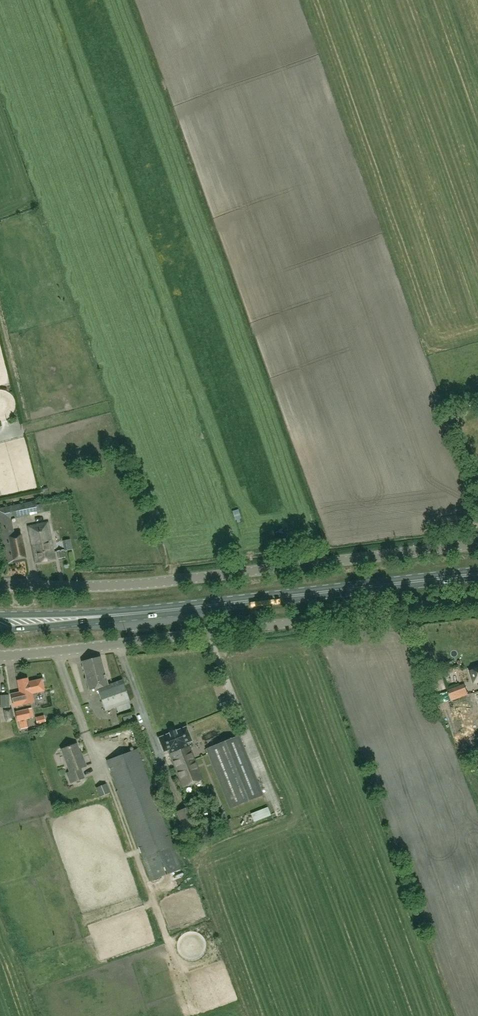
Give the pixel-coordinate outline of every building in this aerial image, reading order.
[(27,502),(0,508),(0,547),(3,565),(25,561),(20,535),(14,536),(11,519),(37,514),(35,501),(27,502)] [(55,560),(48,523),(28,527),(35,563),(55,560)] [(65,558),(64,550),(56,552),(57,560),(65,558)] [(101,658),(82,663),(89,692),(97,690),(105,713),(130,704),(122,681),(108,685),(101,658)] [(470,672),(473,684),(477,683),(477,669),(470,672)] [(44,691),(41,680),(28,682),(27,679),(17,681),(20,692),(11,694),(14,707),(33,703),(31,694),(44,691)] [(464,689),(461,690),(459,688),(448,693),(449,695),(452,701),(466,695),(464,689)] [(0,696),(1,708),(10,708),(9,695),(0,696)] [(4,711),(6,723),(14,721),(11,709),(4,711)] [(31,709),(14,712),(16,722),(33,718),(31,709)] [(44,715),(35,718),(37,725),(41,725),(40,723),(46,722),(44,715)] [(132,722),(131,716),(122,718),(124,724),(132,722)] [(168,750),(183,787),(202,780),(187,742),(192,741),(186,726),(175,731),(175,730),(169,733),(157,737),(163,752),(168,750)] [(239,736),(206,749),(229,809),(262,795),(239,736)] [(76,744),(61,750),(70,774),(67,775),(70,783),(84,778),(81,769),(85,767),(76,744)] [(136,750),(106,761),(151,880),(181,869),(136,750)] [(154,764),(158,773),(162,772),(158,763),(154,764)] [(95,789),(99,798),(109,795),(106,785),(95,789)] [(176,812),(183,831),(197,826),(189,807),(176,812)] [(254,822),(270,816),(267,808),(251,814),(254,822)] [(229,832),(221,814),(216,816),(224,834),(229,832)]
